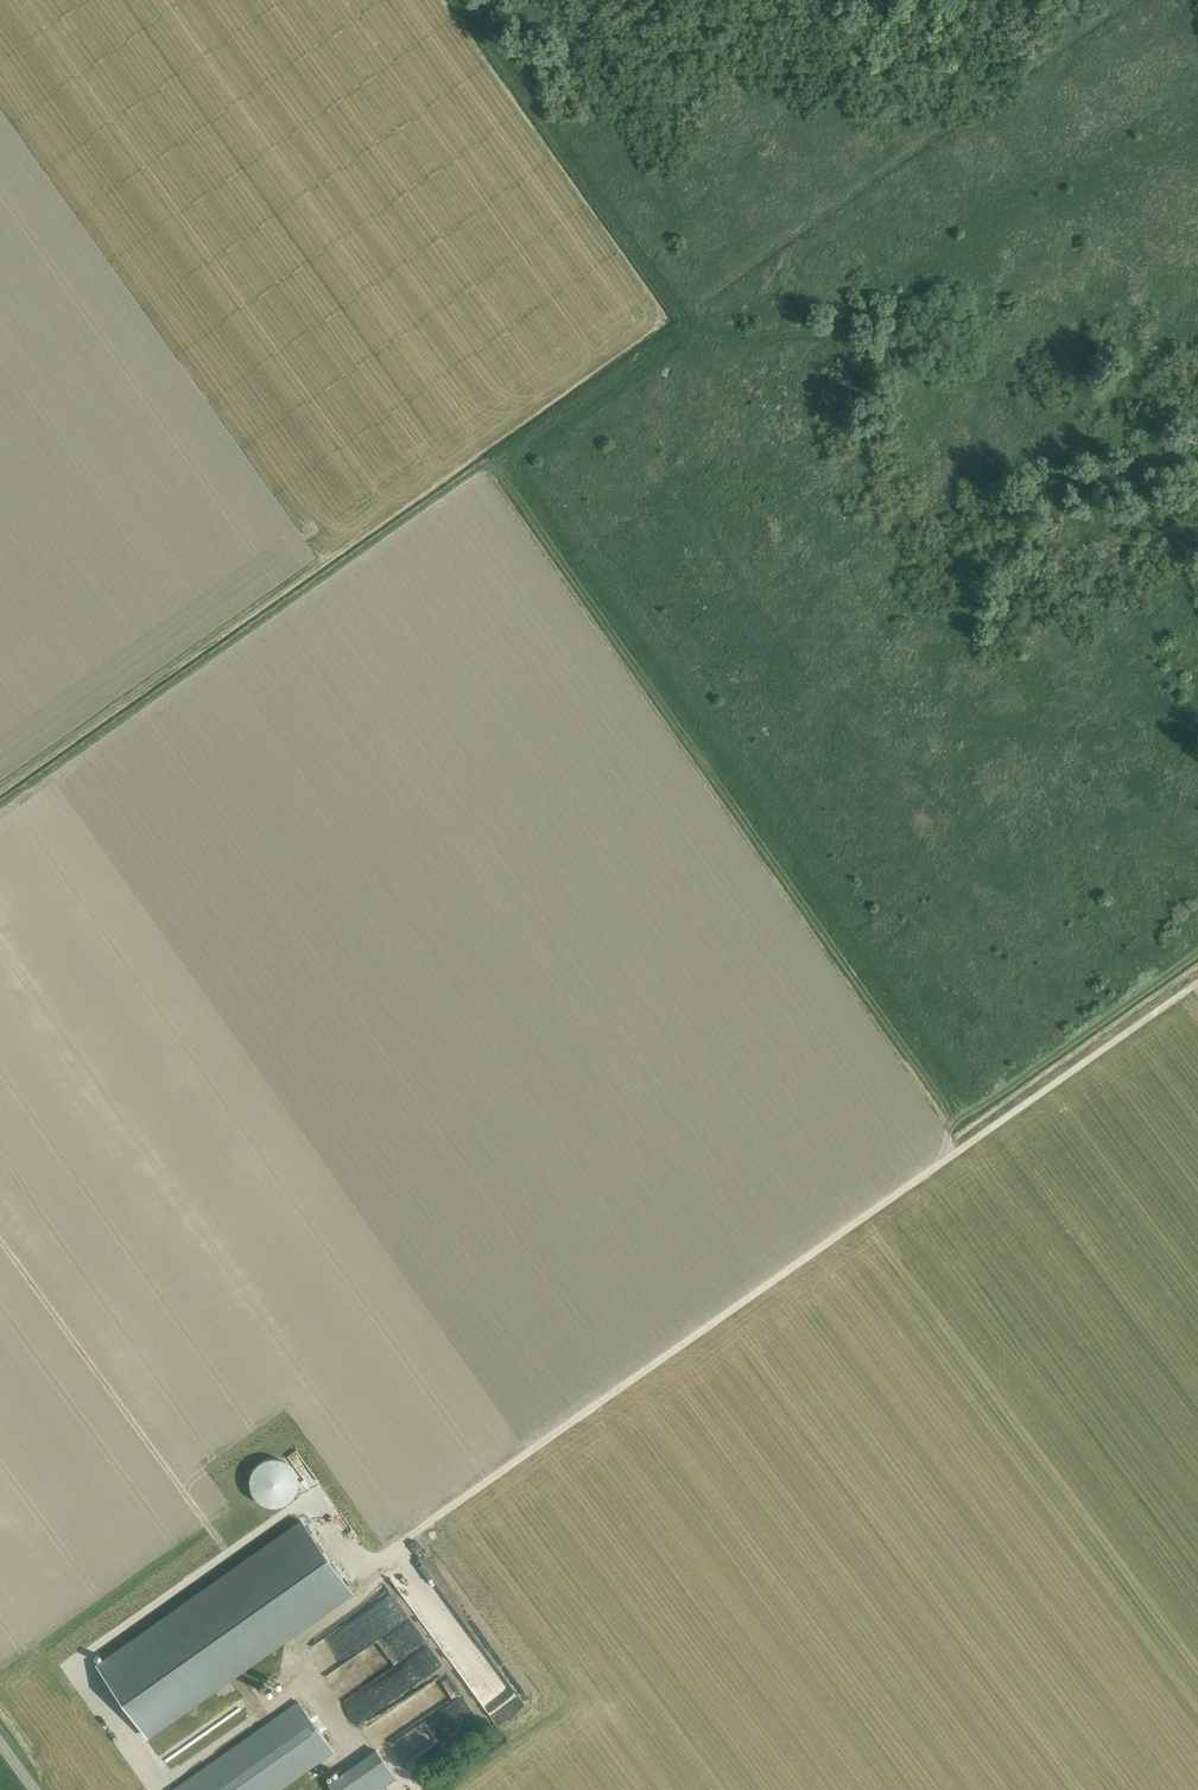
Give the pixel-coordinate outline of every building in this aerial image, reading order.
[(275,1458),(271,1458),(267,1459),(261,1462),(256,1466),(252,1471),(250,1478),(249,1483),(250,1489),(252,1493),(256,1499),(260,1502),(265,1505),(270,1507),(276,1507),(281,1506),(286,1503),(291,1499),(294,1495),(297,1491),(298,1485),(298,1480),(297,1475),(295,1470),(291,1466),(288,1463),(283,1460),(275,1458)] [(148,1736),(351,1592),(303,1522),(99,1666),(148,1736)] [(382,1616),(388,1626),(403,1616),(397,1606),(382,1616)] [(404,1618),(380,1633),(386,1643),(394,1639),(403,1653),(419,1643),(404,1618)] [(406,1682),(431,1662),(419,1647),(377,1680),(392,1698),(396,1695),(401,1700),(413,1691),(406,1682)] [(388,1744),(404,1764),(470,1714),(454,1693),(449,1696),(444,1689),(438,1693),(434,1687),(411,1704),(413,1706),(396,1719),(390,1710),(379,1718),(389,1731),(390,1730),(396,1738),(388,1744)] [(333,1751),(298,1702),(174,1789),(278,1789),(333,1751)] [(362,1731),(377,1722),(374,1718),(360,1727),(362,1731)] [(334,1789),(376,1789),(395,1777),(377,1751),(329,1784),(334,1789)]
